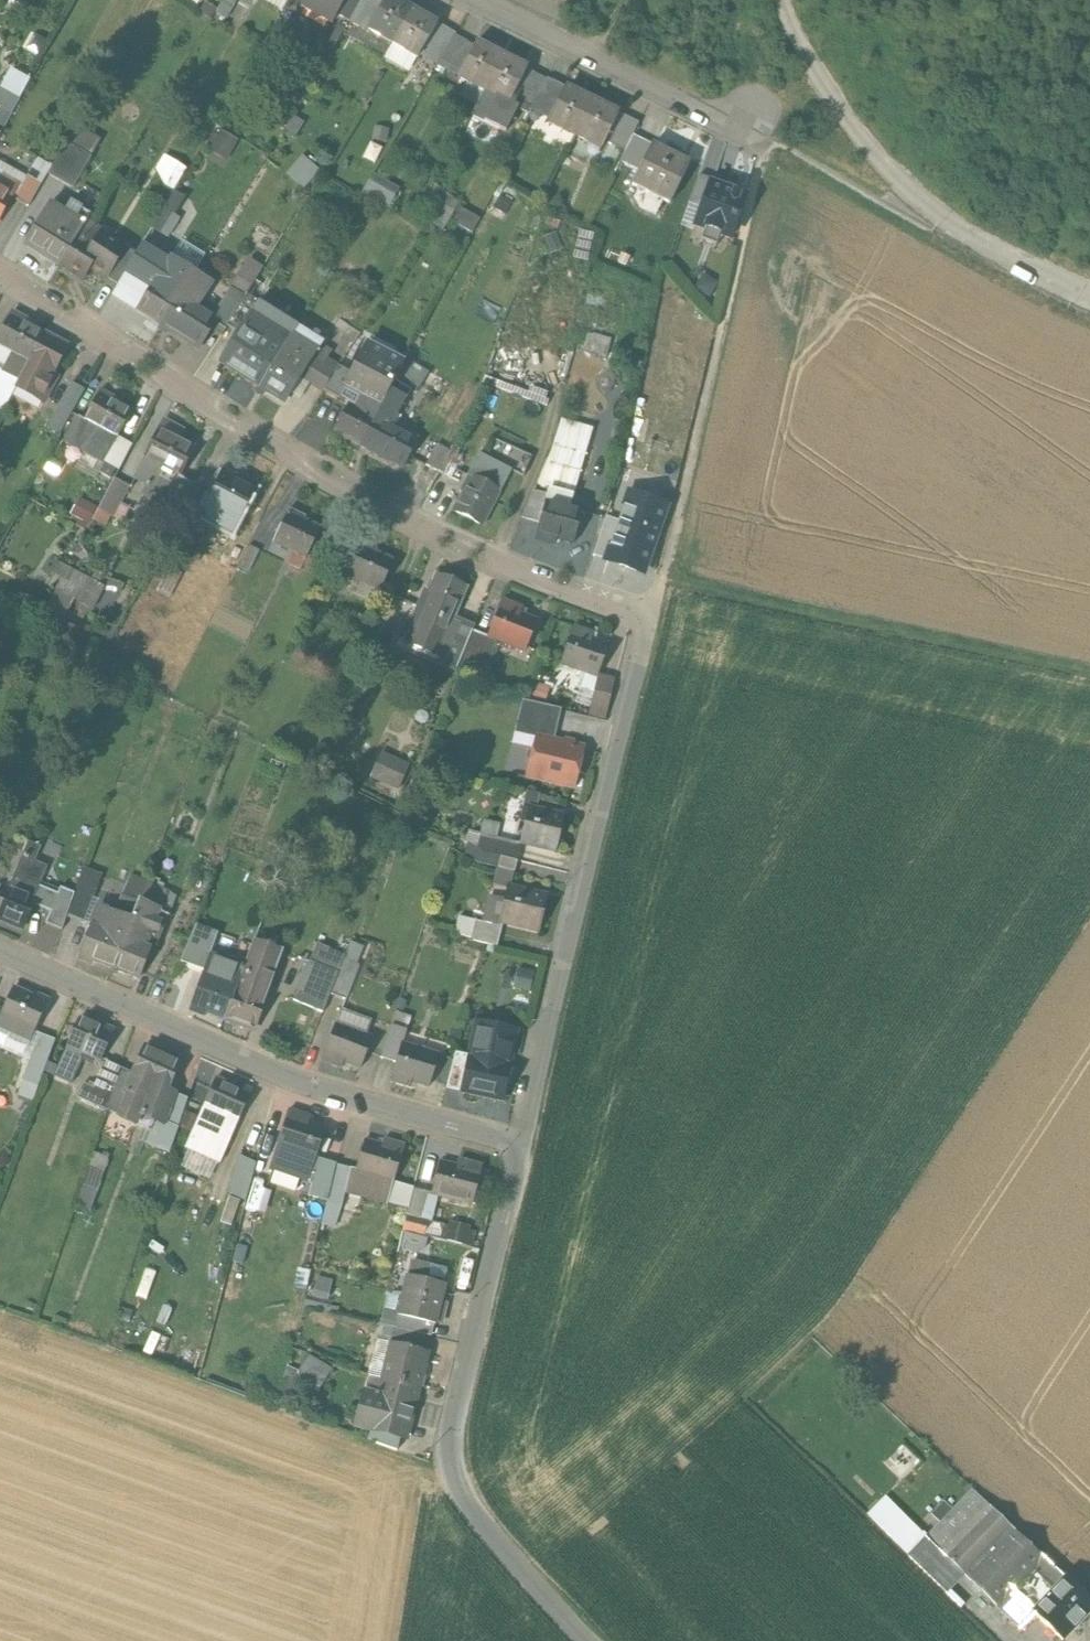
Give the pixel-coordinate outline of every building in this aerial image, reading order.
[(302,5),(333,23),(339,14),(347,0),(305,0),(302,5)] [(339,14),(350,21),(362,0),(347,0),(339,14)] [(350,21),(364,29),(372,14),(376,17),(385,1),(383,0),(362,0),(350,21)] [(393,0),(386,0),(385,1),(376,17),(369,29),(394,43),(412,11),(393,0)] [(436,25),(412,11),(394,43),(418,57),(436,25)] [(444,31),(430,57),(439,63),(441,59),(454,37),(444,31)] [(466,44),(454,37),(441,59),(454,66),(466,44)] [(501,58),(475,45),(459,78),(472,84),(465,98),(477,105),(501,58)] [(477,105),(472,116),(506,133),(517,110),(514,108),(522,90),(517,87),(526,70),(501,58),(477,105)] [(547,80),(526,70),(517,87),(522,90),(514,108),(517,110),(529,116),(532,110),(547,80)] [(566,90),(547,80),(532,110),(552,120),(566,90)] [(0,88),(0,107),(12,114),(20,100),(0,88)] [(592,102),(566,89),(566,90),(552,120),(550,123),(576,136),(592,102)] [(617,115),(592,102),(576,136),(600,148),(605,139),(617,115)] [(638,124),(617,114),(617,115),(605,139),(626,150),(633,136),(638,124)] [(216,127),(207,147),(227,156),(236,137),(216,127)] [(653,146),(633,136),(626,150),(621,160),(641,170),(652,147),(653,146)] [(90,157),(65,143),(48,173),(72,188),(90,157)] [(687,165),(652,147),(641,170),(634,185),(668,202),(687,165)] [(172,189),(185,164),(163,153),(151,178),(172,189)] [(284,172),(302,187),(318,167),(299,153),(284,172)] [(121,166),(113,161),(107,171),(115,176),(121,166)] [(391,184),(376,175),(368,188),(383,197),(391,184)] [(17,184),(2,176),(0,178),(0,214),(17,184)] [(700,176),(690,203),(702,208),(710,185),(713,186),(714,181),(700,176)] [(713,186),(710,185),(702,208),(696,227),(731,239),(745,197),(713,186)] [(36,194),(23,187),(17,198),(29,205),(36,194)] [(90,215),(70,203),(63,213),(49,204),(25,244),(59,266),(86,222),(90,215)] [(455,209),(441,203),(436,212),(451,218),(455,209)] [(165,238),(176,215),(160,206),(148,230),(165,238)] [(125,247),(86,222),(59,266),(83,280),(91,268),(106,278),(125,247)] [(244,234),(226,222),(220,231),(239,243),(244,234)] [(731,239),(696,227),(691,241),(726,253),(731,239)] [(137,254),(124,274),(138,282),(143,273),(157,251),(143,243),(137,254)] [(125,247),(106,278),(118,285),(124,274),(137,254),(125,247)] [(170,259),(157,251),(143,273),(156,282),(138,310),(161,324),(193,273),(170,259)] [(248,264),(234,286),(247,294),(260,272),(248,264)] [(213,318),(195,306),(210,284),(193,273),(161,324),(198,348),(214,324),(216,320),(213,318)] [(260,303),(247,294),(239,306),(230,321),(242,329),(243,330),(255,312),(260,303)] [(226,297),(213,318),(216,320),(214,324),(225,330),(230,321),(239,306),(226,297)] [(23,321),(25,318),(15,312),(0,340),(0,345),(29,361),(44,333),(23,321)] [(292,335),(255,312),(243,330),(242,329),(221,363),(259,387),(292,335)] [(29,361),(15,387),(41,401),(55,375),(51,373),(67,345),(44,333),(29,361)] [(319,351),(292,335),(259,387),(282,402),(298,377),(301,379),(302,377),(312,383),(326,360),(316,355),(319,351)] [(401,368),(366,349),(359,363),(358,362),(351,375),(352,376),(346,388),(361,396),(355,408),(351,406),(337,433),(360,446),(393,383),(401,368)] [(326,360),(312,383),(324,391),(338,367),(326,360)] [(351,375),(338,367),(324,391),(340,399),(346,388),(352,376),(351,375)] [(418,440),(388,424),(393,415),(396,417),(409,392),(393,383),(360,446),(403,468),(418,440)] [(72,385),(53,419),(65,425),(84,392),(72,385)] [(111,394),(102,389),(85,419),(80,416),(66,441),(103,462),(105,459),(117,438),(131,411),(108,398),(111,394)] [(195,449),(172,437),(173,434),(165,429),(148,460),(179,477),(180,477),(195,449)] [(488,435),(480,449),(520,469),(528,455),(488,435)] [(131,445),(117,438),(105,459),(107,460),(101,472),(111,477),(117,465),(120,467),(131,445)] [(437,446),(427,466),(438,472),(448,452),(437,446)] [(562,453),(550,450),(545,461),(573,469),(578,452),(563,448),(562,453)] [(468,476),(500,493),(512,471),(479,454),(468,476)] [(237,476),(228,471),(212,502),(220,506),(243,519),(245,515),(258,491),(235,479),(237,476)] [(500,493),(468,476),(462,486),(465,487),(453,510),(483,526),(500,493)] [(180,477),(179,477),(167,501),(182,509),(195,484),(180,477)] [(196,486),(176,525),(185,530),(193,514),(195,515),(207,491),(196,486)] [(572,497),(548,491),(547,496),(540,523),(536,540),(556,545),(557,540),(574,544),(581,512),(569,509),(572,497)] [(534,493),(524,519),(540,523),(547,496),(534,493)] [(617,537),(609,561),(643,573),(666,506),(629,493),(619,522),(614,536),(617,537)] [(243,519),(220,506),(213,518),(252,539),(260,522),(245,515),(243,519)] [(300,517),(293,513),(276,544),(295,554),(308,560),(323,532),(299,519),(300,517)] [(614,536),(619,522),(606,518),(593,556),(609,561),(617,537),(614,536)] [(372,549),(362,544),(342,587),(374,602),(393,562),(371,552),(372,549)] [(308,560),(295,554),(289,565),(303,572),(305,567),(309,570),(313,563),(308,560)] [(35,623),(77,640),(102,580),(53,560),(44,583),(50,586),(35,623)] [(467,587),(437,574),(427,598),(423,597),(406,636),(446,653),(447,654),(461,622),(454,619),(467,587)] [(520,609),(500,602),(488,634),(488,635),(525,650),(536,620),(519,614),(520,609)] [(461,622),(447,654),(446,653),(441,666),(456,671),(474,629),(461,622)] [(593,633),(573,626),(561,664),(598,676),(608,644),(591,638),(593,633)] [(474,629),(461,664),(475,670),(488,635),(488,634),(474,629)] [(598,676),(589,715),(605,719),(614,681),(598,676)] [(491,685),(475,678),(471,688),(487,694),(491,685)] [(561,710),(524,700),(516,732),(538,738),(539,737),(554,741),(561,710)] [(554,741),(539,737),(538,738),(536,749),(534,749),(528,752),(527,757),(530,763),(532,764),(529,776),(572,786),(581,747),(554,741)] [(563,817),(537,811),(541,795),(527,791),(520,823),(522,823),(524,824),(520,843),(556,851),(563,817)] [(521,847),(479,837),(474,849),(485,856),(500,859),(517,863),(521,847)] [(37,887),(44,868),(21,859),(9,889),(0,911),(0,921),(20,929),(29,906),(47,913),(54,894),(37,887)] [(517,863),(500,859),(498,868),(515,872),(517,863)] [(125,883),(113,915),(131,922),(138,905),(143,890),(125,883)] [(0,885),(0,911),(9,889),(0,885)] [(545,896),(508,888),(501,922),(537,930),(545,896)] [(75,896),(56,889),(47,913),(43,925),(62,932),(67,918),(75,896)] [(170,900),(143,890),(138,905),(159,914),(164,915),(170,900)] [(90,897),(76,892),(75,896),(67,918),(81,923),(90,897)] [(159,914),(138,905),(131,922),(112,970),(139,981),(150,952),(155,953),(160,941),(155,939),(154,940),(150,938),(159,914)] [(113,915),(98,909),(78,960),(89,964),(90,962),(112,970),(131,922),(113,915)] [(500,928),(477,923),(472,940),(496,946),(500,928)] [(215,941),(201,936),(191,963),(202,967),(205,968),(206,966),(215,941)] [(225,1019),(225,1020),(250,1030),(278,953),(253,944),(240,978),(225,1019)] [(338,975),(330,995),(346,1001),(359,965),(344,960),(338,975)] [(338,975),(309,963),(294,1002),(323,1014),(330,995),(338,975)] [(240,978),(206,966),(205,968),(202,967),(187,1009),(197,1013),(199,1009),(225,1019),(240,978)] [(531,984),(532,968),(504,967),(503,983),(531,984)] [(12,988),(0,1015),(0,1017),(35,1032),(49,1000),(37,995),(36,998),(12,988)] [(103,1027),(79,1017),(54,1075),(72,1083),(82,1060),(92,1065),(94,1058),(101,1061),(114,1029),(104,1025),(103,1027)] [(517,1031),(477,1023),(470,1056),(462,1092),(502,1100),(517,1031)] [(372,1038),(337,1025),(323,1062),(342,1069),(344,1064),(360,1070),(372,1038)] [(407,1032),(391,1026),(381,1059),(397,1064),(403,1045),(407,1032)] [(439,1057),(403,1045),(397,1064),(391,1083),(411,1089),(413,1083),(429,1088),(439,1057)] [(166,1057),(143,1047),(131,1074),(122,1095),(125,1096),(117,1113),(133,1120),(136,1114),(139,1116),(140,1112),(137,1111),(139,1106),(153,1112),(177,1058),(168,1054),(166,1057)] [(455,1053),(446,1089),(462,1092),(470,1056),(455,1053)] [(105,1064),(95,1088),(85,1085),(79,1098),(106,1110),(107,1108),(120,1069),(105,1064)] [(120,1069),(107,1108),(117,1113),(125,1096),(122,1095),(131,1074),(120,1069)] [(237,1088),(215,1079),(190,1137),(222,1150),(248,1089),(238,1085),(237,1088)] [(170,1093),(161,1121),(151,1117),(146,1131),(138,1129),(134,1142),(166,1153),(184,1098),(170,1093)] [(307,1117),(287,1110),(267,1168),(290,1176),(298,1154),(311,1158),(322,1128),(305,1122),(307,1117)] [(403,1147),(383,1142),(382,1148),(362,1143),(355,1174),(366,1177),(361,1197),(408,1208),(413,1189),(394,1184),(403,1147)] [(252,1162),(237,1156),(231,1191),(247,1198),(251,1182),(252,1162)] [(332,1166),(318,1161),(307,1197),(328,1202),(332,1166)] [(481,1168),(461,1163),(459,1169),(442,1165),(433,1195),(473,1204),(481,1168)] [(328,1202),(323,1222),(333,1225),(337,1209),(339,1209),(349,1171),(336,1168),(328,1202)] [(87,1176),(82,1187),(86,1188),(78,1206),(85,1209),(97,1180),(87,1176)] [(428,1193),(413,1189),(408,1208),(407,1215),(408,1216),(404,1231),(425,1236),(429,1221),(421,1219),(428,1193)] [(474,1233),(449,1227),(446,1240),(470,1246),(474,1233)] [(313,1289),(327,1291),(329,1277),(315,1275),(313,1289)] [(444,1286),(407,1278),(398,1316),(435,1325),(444,1286)] [(426,1353),(389,1344),(389,1346),(393,1347),(389,1363),(385,1362),(381,1380),(417,1388),(426,1353)] [(313,1400),(325,1362),(289,1350),(276,1388),(313,1400)] [(417,1388),(381,1380),(377,1396),(361,1392),(354,1426),(367,1430),(397,1438),(401,1422),(408,1423),(417,1388)] [(397,1438),(367,1430),(364,1441),(394,1452),(397,1438)] [(904,1542),(917,1527),(893,1506),(880,1521),(904,1542)] [(1011,1529),(981,1561),(1014,1591),(1034,1571),(1044,1560),(1011,1529)] [(1044,1560),(1034,1571),(1055,1591),(1035,1612),(1034,1613),(1035,1615),(1062,1640),(1089,1612),(1089,1604),(1044,1560)] [(1014,1591),(981,1561),(965,1577),(998,1609),(1014,1591)] [(1014,1591),(998,1609),(1020,1630),(1035,1615),(1034,1613),(1035,1612),(1014,1591)]
